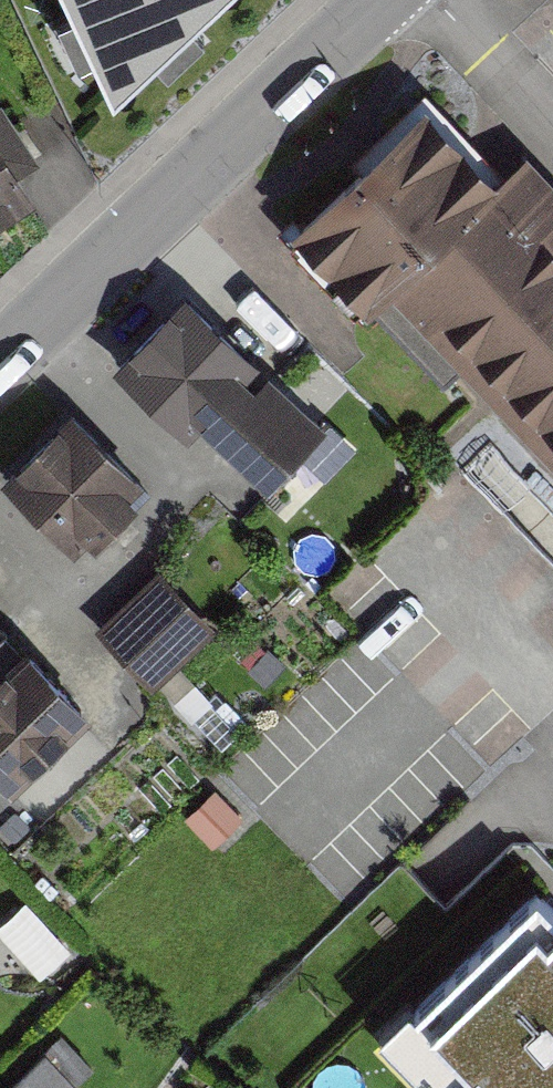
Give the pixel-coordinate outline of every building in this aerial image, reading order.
[(112,103),(220,0),(65,0),(112,103)] [(528,149),(498,177),(427,100),(291,226),(368,308),(391,286),(552,461),(552,176),(528,149)] [(36,204),(21,180),(41,167),(0,104),(0,227),(36,204)] [(184,289),(114,363),(190,435),(202,423),(268,486),(289,464),(327,425),(184,289)] [(162,493),(86,417),(22,480),(99,556),(162,493)] [(226,632),(169,575),(112,632),(169,689),(226,632)] [(0,614),(0,640),(13,629),(0,614)] [(43,652),(0,690),(0,750),(37,792),(110,727),(43,652)] [(242,820),(217,793),(186,821),(211,848),(242,820)] [(427,1067),(447,1087),(552,1087),(552,904),(537,887),(415,1005),(409,999),(376,1031),(419,1075),(427,1067)] [(62,1040),(14,1087),(78,1087),(76,1086),(92,1071),(62,1040)]
